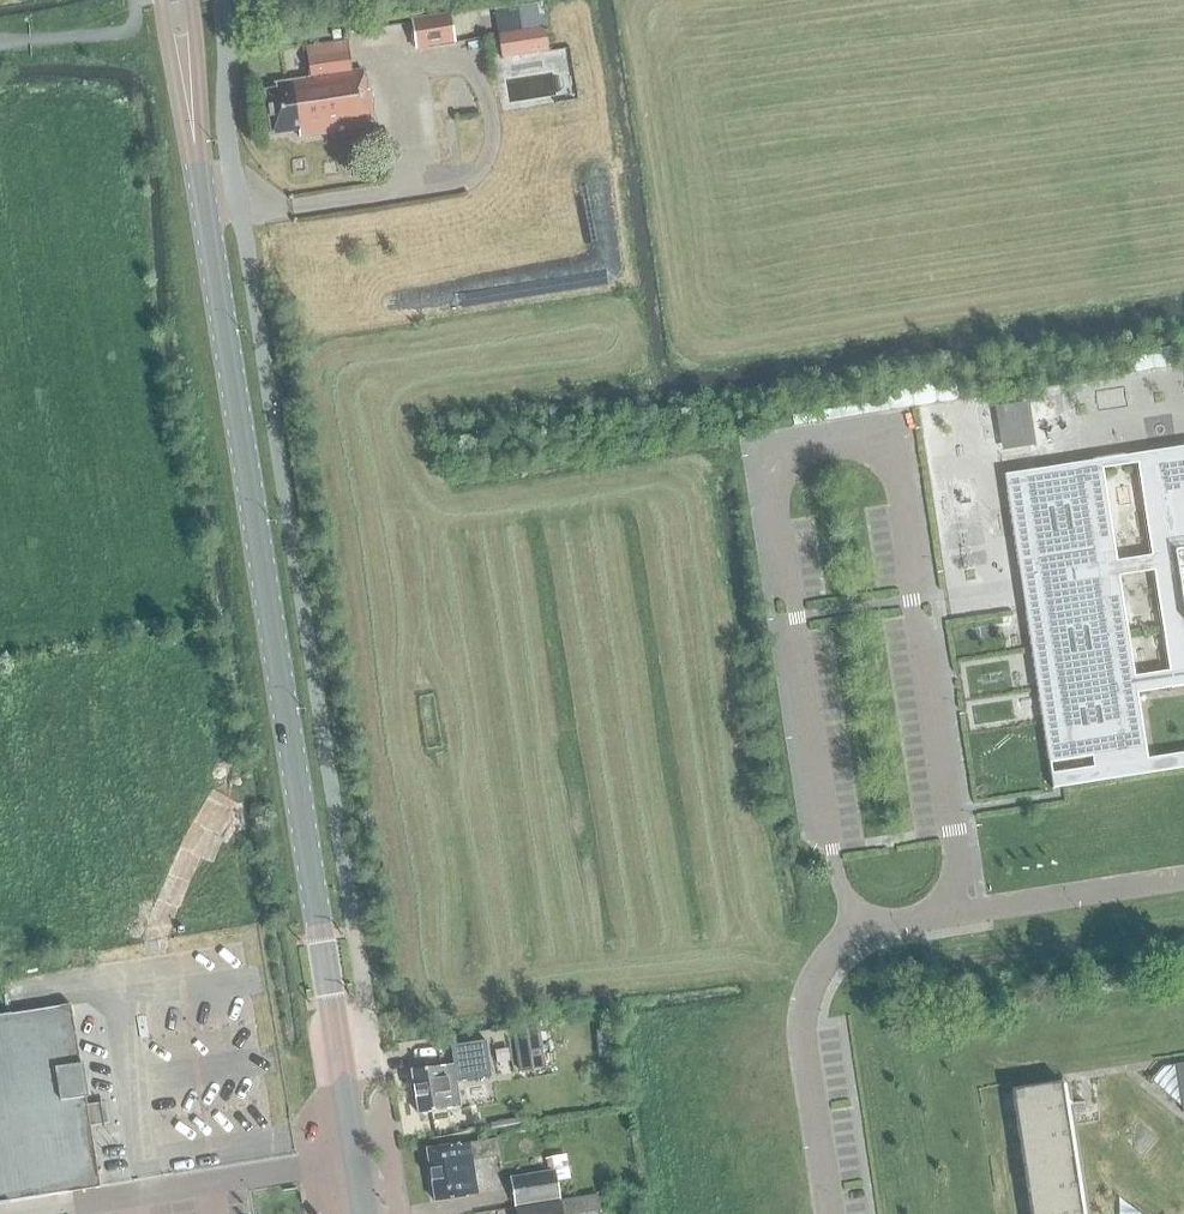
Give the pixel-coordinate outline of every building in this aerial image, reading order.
[(540,4),(494,11),(498,35),(544,27),(540,4)] [(415,51),(455,44),(451,15),(410,21),(415,51)] [(544,27),(498,35),(501,59),(548,52),(544,27)] [(332,35),(333,42),(340,41),(339,33),(332,35)] [(347,41),(306,47),(307,48),(312,80),(277,86),(278,92),(267,93),(274,136),(301,131),(302,138),(378,126),(372,89),(367,90),(364,70),(352,72),(347,41)] [(1126,354),(1129,374),(1177,366),(1174,347),(1126,354)] [(1050,764),(1088,758),(1088,759),(1146,750),(1122,593),(1111,595),(1108,578),(1154,571),(1172,689),(1183,687),(1183,456),(1141,462),(1140,461),(1136,462),(1151,557),(1117,562),(1103,472),(1007,487),(1005,475),(1003,476),(1052,789),(1054,789),(1050,764)] [(0,1016),(0,1203),(101,1189),(92,1124),(109,1121),(106,1100),(88,1103),(74,1006),(0,1016)] [(539,1030),(515,1033),(520,1072),(544,1069),(539,1030)] [(556,1039),(542,1041),(545,1066),(560,1064),(556,1039)] [(412,1072),(419,1115),(461,1109),(457,1082),(490,1077),(488,1061),(412,1072)] [(1183,1113),(1183,1064),(1175,1065),(1182,1113),(1183,1113)] [(1060,1084),(1010,1092),(1030,1213),(1081,1213),(1060,1084)] [(499,1156),(496,1140),(427,1151),(435,1203),(465,1199),(464,1197),(478,1195),(473,1160),(499,1156)] [(545,1159),(547,1172),(512,1178),(516,1206),(558,1199),(555,1182),(570,1179),(566,1155),(545,1159)] [(560,1202),(562,1213),(601,1213),(598,1196),(560,1202)] [(560,1202),(515,1209),(516,1213),(562,1213),(560,1202)]
